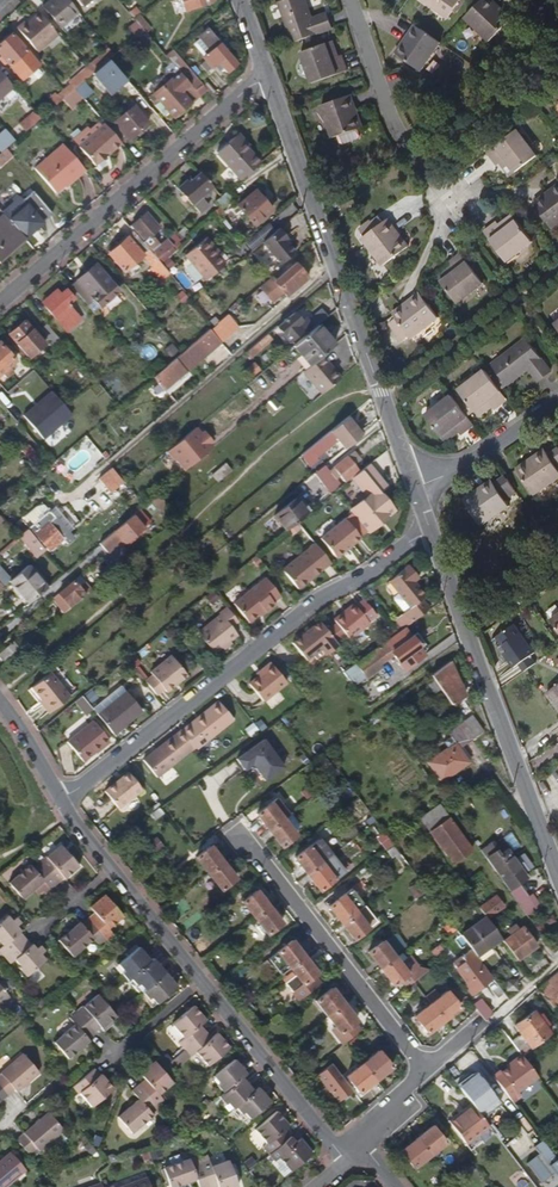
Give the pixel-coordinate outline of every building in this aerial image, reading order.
[(69,0),(50,0),(43,5),(61,27),(79,12),(69,0)] [(331,14),(317,18),(311,0),(290,0),(284,2),(298,42),(336,29),(331,14)] [(463,0),(421,0),(452,23),(467,3),(463,0)] [(508,17),(492,1),(489,5),(505,21),(508,17)] [(494,46),(516,25),(508,17),(505,21),(489,5),(470,23),(494,46)] [(57,33),(39,12),(27,22),(25,20),(17,27),(36,50),(57,33)] [(151,29),(138,14),(134,18),(143,29),(146,33),(151,29)] [(139,48),(151,38),(146,33),(143,29),(132,39),(139,48)] [(412,47),(423,32),(420,29),(408,44),(412,47)] [(425,74),(445,47),(423,32),(412,47),(408,44),(400,56),(425,74)] [(13,33),(0,44),(0,52),(2,55),(0,57),(0,59),(5,65),(8,62),(23,80),(40,65),(13,33)] [(38,53),(59,35),(57,33),(36,50),(38,53)] [(343,57),(338,42),(330,44),(335,60),(343,57)] [(237,63),(220,43),(203,58),(207,62),(203,66),(207,72),(218,63),(225,72),(237,63)] [(350,72),(345,56),(343,57),(335,60),(330,44),(305,52),(315,83),(350,72)] [(203,84),(172,49),(165,55),(174,66),(191,85),(195,90),(203,84)] [(126,79),(109,59),(92,73),(110,93),(126,79)] [(183,92),(191,85),(174,66),(166,73),(170,79),(154,93),(160,100),(156,104),(164,113),(168,109),(175,117),(191,102),(183,92)] [(84,81),(91,74),(86,68),(79,74),(84,81)] [(9,81),(0,70),(0,88),(9,81)] [(154,93),(170,79),(166,73),(149,88),(154,93)] [(75,88),(84,81),(79,74),(69,82),(71,85),(67,88),(71,92),(75,88)] [(191,102),(199,95),(195,90),(191,85),(183,92),(191,102)] [(83,98),(75,88),(71,92),(66,96),(63,99),(68,105),(72,101),(75,105),(83,98)] [(63,99),(66,96),(63,92),(57,96),(61,100),(63,99)] [(61,100),(57,96),(56,93),(51,97),(57,104),(61,100)] [(360,118),(354,97),(349,99),(356,120),(360,118)] [(356,120),(349,99),(325,107),(335,139),(364,130),(360,118),(356,120)] [(123,144),(148,123),(134,106),(115,121),(111,116),(104,122),(105,123),(122,143),(123,144)] [(32,126),(41,118),(34,111),(26,118),(32,126)] [(96,165),(122,143),(105,123),(79,146),(96,165)] [(15,141),(7,131),(0,136),(0,149),(2,152),(7,148),(15,141)] [(535,156),(517,131),(486,153),(496,166),(498,164),(505,159),(515,172),(535,156)] [(259,163),(238,137),(230,144),(228,142),(216,151),(240,180),(259,163)] [(85,170),(63,144),(35,169),(55,193),(68,182),(69,184),(85,170)] [(13,156),(7,148),(2,152),(0,154),(0,167),(13,156)] [(515,172),(505,159),(498,164),(509,177),(515,172)] [(201,197),(213,187),(201,173),(194,178),(191,176),(178,187),(199,213),(208,205),(201,197)] [(228,190),(235,184),(230,178),(216,190),(221,196),(228,190)] [(548,193),(550,196),(536,208),(551,228),(557,223),(557,185),(548,193)] [(222,208),(235,197),(228,190),(221,196),(215,201),(219,206),(222,208)] [(272,210),(255,190),(238,205),(254,225),(272,210)] [(536,208),(550,196),(548,193),(533,204),(536,208)] [(24,239),(42,223),(27,206),(9,221),(24,239)] [(222,208),(219,206),(213,212),(218,218),(225,212),(222,208)] [(147,236),(158,227),(146,213),(133,225),(144,238),(141,241),(157,259),(172,247),(173,245),(168,239),(160,246),(152,237),(149,239),(147,236)] [(503,232),(517,221),(513,215),(498,225),(503,232)] [(408,246),(401,236),(397,239),(384,222),(380,216),(372,222),(371,222),(361,230),(365,236),(363,238),(384,265),(408,246)] [(24,239),(9,221),(6,218),(0,223),(0,260),(24,239)] [(401,236),(388,219),(384,222),(397,239),(401,236)] [(506,261),(533,242),(517,221),(503,232),(498,225),(496,223),(484,233),(506,261)] [(296,250),(287,239),(289,237),(280,227),(263,241),(282,263),(296,250)] [(184,228),(176,235),(180,239),(188,232),(184,228)] [(124,272),(145,253),(156,267),(154,269),(162,278),(168,272),(167,271),(157,259),(141,241),(133,231),(107,253),(124,272)] [(226,263),(213,247),(215,246),(207,237),(186,254),(207,279),(226,263)] [(176,251),(172,247),(157,259),(167,271),(175,265),(169,257),(176,251)] [(457,303),(483,283),(461,254),(449,263),(451,266),(456,273),(442,283),(457,303)] [(308,277),(302,270),(306,266),(301,261),(297,264),(296,263),(275,281),(287,296),(308,277)] [(93,297),(111,281),(96,263),(71,285),(93,311),(100,305),(93,297)] [(442,283),(456,273),(451,266),(437,276),(442,283)] [(76,314),(68,304),(74,299),(66,289),(46,306),(62,325),(76,314)] [(182,291),(176,296),(182,304),(188,299),(182,291)] [(438,318),(420,293),(408,302),(411,305),(395,317),(396,318),(409,335),(411,338),(438,318)] [(395,317),(411,305),(408,302),(393,313),(395,317)] [(304,331),(312,325),(314,327),(316,326),(328,316),(322,309),(308,321),(307,319),(304,323),(301,320),(301,316),(298,313),(295,312),(278,326),(277,325),(246,352),(250,356),(281,329),(290,340),(303,330),(304,331)] [(165,389),(238,326),(228,314),(154,377),(165,389)] [(409,335),(396,318),(390,323),(403,339),(409,335)] [(44,342),(25,319),(9,333),(28,356),(44,342)] [(62,341),(47,324),(41,329),(57,346),(62,341)] [(324,353),(333,346),(316,326),(314,327),(293,345),(309,365),(324,353)] [(550,371),(526,339),(492,365),(502,378),(495,384),(500,391),(528,369),(537,381),(550,371)] [(15,360),(14,360),(20,354),(16,349),(10,354),(0,343),(0,373),(2,372),(6,377),(13,371),(8,366),(15,360)] [(117,346),(110,352),(114,357),(121,351),(117,346)] [(343,376),(324,353),(309,365),(304,370),(324,393),(343,376)] [(253,362),(246,368),(252,376),(259,369),(253,362)] [(495,384),(484,371),(459,390),(470,404),(462,410),(467,416),(475,411),(488,402),(493,408),(494,409),(507,400),(500,391),(495,384)] [(71,413),(51,390),(23,414),(43,437),(71,413)] [(462,410),(452,397),(426,416),(441,436),(455,426),(459,433),(461,434),(474,425),(467,416),(462,410)] [(480,417),(493,408),(488,402),(475,411),(480,417)] [(345,448),(362,434),(352,422),(354,420),(350,414),(310,447),(318,456),(338,439),(345,448)] [(62,423),(46,438),(52,446),(69,431),(62,423)] [(185,471),(216,443),(198,423),(167,451),(185,471)] [(447,443),(459,433),(455,426),(441,436),(447,443)] [(557,467),(557,449),(549,455),(547,452),(529,464),(527,461),(517,467),(519,470),(535,492),(557,476),(557,469),(557,467)] [(529,464),(547,452),(545,449),(527,461),(529,464)] [(353,476),(360,470),(350,456),(335,468),(341,475),(346,482),(353,476)] [(60,461),(47,472),(52,478),(65,467),(60,461)] [(335,468),(330,461),(326,464),(329,469),(337,478),(341,475),(335,468)] [(381,491),(388,486),(370,463),(360,470),(353,476),(368,495),(350,509),(368,531),(380,522),(378,518),(383,514),(386,518),(395,511),(381,491)] [(212,475),(218,482),(231,471),(225,464),(212,475)] [(112,468),(98,480),(109,494),(123,482),(112,468)] [(324,500),(342,485),(337,478),(329,469),(311,483),(324,500)] [(535,492),(519,470),(517,471),(533,493),(535,492)] [(475,496),(493,484),(491,481),(473,493),(475,496)] [(481,524),(508,505),(493,484),(475,496),(473,493),(464,499),(481,524)] [(309,510),(298,496),(277,513),(288,527),(309,510)] [(63,537),(50,521),(56,516),(50,509),(36,522),(41,529),(36,533),(49,549),(63,537)] [(134,514),(141,523),(146,519),(138,510),(134,514)] [(122,545),(145,527),(141,523),(134,514),(112,533),(120,543),(122,545)] [(69,532),(56,516),(50,521),(63,537),(69,532)] [(346,546),(359,537),(344,517),(319,536),(332,552),(344,543),(346,546)] [(117,546),(120,543),(112,533),(109,535),(117,546)] [(297,588),(330,562),(315,543),(282,569),(297,588)] [(334,555),(346,546),(344,543),(332,552),(334,555)] [(50,585),(30,563),(12,579),(31,601),(50,585)] [(428,596),(417,581),(423,577),(414,564),(392,580),(402,593),(411,607),(407,610),(402,614),(408,624),(430,608),(424,599),(428,596)] [(265,613),(275,605),(272,602),(280,596),(265,578),(234,602),(249,621),(262,610),(265,613)] [(92,588),(85,580),(79,585),(74,579),(54,597),(65,611),(92,588)] [(411,607),(402,593),(397,597),(407,610),(411,607)] [(340,646),(370,623),(369,622),(377,615),(364,599),(356,606),(355,605),(344,613),(343,612),(334,619),(337,623),(327,631),(338,644),(340,646)] [(214,653),(237,634),(231,626),(239,620),(228,606),(220,612),(221,614),(198,633),(214,653)] [(338,644),(327,631),(319,620),(303,633),(305,635),(302,637),(300,635),(290,642),(304,660),(320,647),(325,654),(338,644)] [(536,651),(516,623),(499,635),(508,649),(505,651),(515,665),(520,661),(536,651)] [(399,631),(393,624),(386,629),(391,636),(399,631)] [(425,643),(418,633),(413,636),(407,627),(387,642),(386,641),(358,662),(369,677),(385,666),(382,663),(395,654),(405,668),(426,653),(421,647),(425,643)] [(13,642),(0,653),(0,655),(6,662),(20,650),(13,642)] [(526,669),(541,658),(536,651),(520,661),(526,669)] [(188,675),(173,655),(151,671),(153,674),(146,680),(157,694),(165,689),(166,690),(177,682),(178,683),(188,675)] [(284,681),(269,661),(261,667),(262,669),(256,674),(259,677),(257,679),(254,675),(247,681),(260,699),(284,681)] [(462,684),(447,663),(431,675),(452,704),(461,698),(455,688),(462,684)] [(71,693),(76,690),(57,666),(53,670),(71,693)] [(71,695),(52,671),(33,686),(42,697),(45,701),(42,704),(49,713),(71,695)] [(461,698),(468,693),(462,684),(455,688),(461,698)] [(548,692),(557,707),(557,685),(548,692)] [(114,733),(143,710),(127,690),(98,713),(114,733)] [(84,710),(91,705),(83,695),(76,700),(84,710)] [(197,749),(233,720),(218,700),(199,716),(202,720),(192,727),(189,723),(181,730),(195,746),(197,749)] [(88,715),(95,710),(91,705),(84,710),(88,715)] [(202,720),(199,716),(189,723),(192,727),(202,720)] [(485,731),(474,716),(465,722),(476,737),(485,731)] [(69,737),(89,723),(84,717),(64,731),(69,737)] [(82,762),(110,740),(94,720),(67,741),(82,762)] [(476,737),(465,722),(449,733),(456,743),(430,762),(443,781),(470,761),(461,748),(476,737)] [(158,776),(195,746),(181,730),(181,729),(144,759),(158,776)] [(265,739),(238,759),(259,786),(285,766),(265,739)] [(327,758),(319,763),(331,779),(338,773),(327,758)] [(161,775),(165,783),(179,776),(175,767),(161,775)] [(143,789),(128,770),(105,788),(120,807),(143,789)] [(486,773),(478,779),(481,783),(490,777),(486,773)] [(285,818),(290,814),(278,798),(259,813),(270,829),(285,818)] [(473,849),(441,804),(422,817),(454,863),(473,849)] [(159,808),(150,815),(154,821),(164,813),(159,808)] [(368,813),(363,817),(369,824),(374,820),(368,813)] [(298,835),(285,818),(270,829),(283,845),(298,835)] [(403,856),(384,831),(378,835),(379,837),(377,839),(392,858),(395,856),(397,860),(403,856)] [(308,873),(333,854),(335,853),(328,844),(326,846),(320,839),(296,857),(308,873)] [(488,857),(498,850),(493,843),(483,850),(488,857)] [(79,865),(62,844),(47,856),(46,854),(40,860),(58,881),(62,877),(64,875),(65,876),(79,865)] [(223,861),(211,845),(197,856),(209,872),(223,861)] [(527,877),(509,851),(502,856),(498,850),(488,857),(511,890),(510,890),(528,915),(541,905),(533,894),(529,897),(519,883),(527,877)] [(40,860),(35,854),(29,859),(31,861),(9,880),(23,897),(35,887),(39,883),(43,889),(45,892),(52,887),(51,886),(54,884),(58,881),(40,860)] [(321,890),(352,866),(345,857),(338,861),(333,854),(308,873),(321,890)] [(222,889),(236,878),(223,861),(209,872),(222,889)] [(421,879),(408,888),(416,898),(428,889),(421,879)] [(43,889),(39,883),(35,887),(39,892),(43,889)] [(343,922),(366,904),(353,888),(330,906),(343,922)] [(255,917),(269,906),(257,890),(243,901),(255,917)] [(431,892),(424,898),(429,905),(436,899),(431,892)] [(123,915),(105,894),(90,906),(95,912),(92,915),(89,917),(107,939),(113,933),(108,928),(123,915)] [(487,917),(504,904),(497,894),(480,907),(487,917)] [(224,902),(217,908),(221,913),(228,907),(224,902)] [(355,938),(378,920),(366,904),(343,922),(355,938)] [(282,923),(269,906),(255,917),(268,933),(282,923)] [(18,929),(19,928),(15,923),(19,920),(13,914),(9,917),(5,912),(0,916),(0,940),(2,942),(0,943),(0,949),(4,954),(24,936),(21,933),(18,929)] [(107,939),(89,917),(84,921),(81,923),(80,922),(59,940),(73,956),(94,939),(99,945),(107,939)] [(503,939),(488,917),(463,936),(479,957),(503,939)] [(452,922),(445,928),(451,936),(458,930),(452,922)] [(537,944),(523,925),(504,940),(517,958),(537,944)] [(385,943),(383,941),(369,952),(382,968),(396,957),(408,948),(397,933),(385,943)] [(23,972),(43,956),(38,951),(42,948),(38,942),(33,946),(30,941),(29,942),(27,939),(24,936),(4,954),(8,959),(13,955),(18,962),(16,964),(23,972)] [(291,967),(305,956),(292,940),(269,958),(282,974),(291,967)] [(440,945),(433,950),(437,956),(444,950),(440,945)] [(150,960),(139,946),(118,963),(124,969),(121,972),(127,979),(130,977),(150,960)] [(454,968),(464,981),(476,971),(470,963),(478,957),(472,949),(461,957),(464,961),(454,968)] [(321,983),(315,975),(317,973),(305,956),(291,967),(296,975),(286,982),(300,1000),(321,983)] [(142,991),(165,971),(153,957),(150,960),(130,977),(142,991)] [(408,973),(396,957),(382,968),(394,984),(408,973)] [(492,977),(478,957),(470,963),(476,971),(464,981),(472,992),(492,977)] [(238,970),(226,979),(231,984),(242,976),(238,970)] [(536,989),(551,1006),(557,1001),(557,970),(536,989)] [(157,1003),(177,986),(165,971),(142,991),(148,998),(150,996),(157,1003)] [(8,995),(0,985),(0,1002),(8,995)] [(345,1004),(333,988),(318,999),(331,1015),(345,1004)] [(460,1006),(448,990),(432,1003),(444,1019),(460,1006)] [(100,1028),(115,1015),(98,994),(83,1007),(82,1006),(76,1011),(93,1032),(97,1029),(100,1027),(100,1028)] [(428,1031),(444,1019),(432,1003),(416,1015),(428,1031)] [(356,1021),(358,1020),(345,1004),(331,1015),(329,1017),(336,1026),(342,1033),(356,1021)] [(183,1049),(205,1031),(199,1024),(204,1020),(192,1005),(170,1023),(183,1038),(177,1043),(183,1049)] [(90,1035),(93,1032),(76,1011),(68,1017),(74,1024),(53,1042),(67,1058),(89,1040),(87,1038),(90,1035)] [(551,1032),(535,1011),(516,1025),(523,1034),(513,1041),(522,1054),(551,1032)] [(354,1036),(362,1029),(356,1021),(342,1033),(336,1026),(331,1029),(343,1045),(347,1041),(354,1036)] [(206,1065),(227,1047),(215,1033),(210,1037),(205,1031),(183,1049),(188,1056),(194,1051),(206,1065)] [(354,1036),(347,1041),(353,1049),(360,1044),(354,1036)] [(392,1066),(380,1050),(364,1063),(376,1079),(392,1066)] [(38,1069),(22,1051),(0,1069),(2,1072),(0,1073),(0,1086),(6,1093),(9,1090),(13,1087),(15,1089),(38,1069)] [(539,1076),(522,1054),(512,1061),(514,1063),(509,1067),(503,1072),(501,1069),(493,1075),(514,1102),(522,1096),(519,1091),(539,1076)] [(241,1077),(245,1073),(234,1058),(213,1075),(218,1082),(216,1084),(223,1092),(241,1077)] [(171,1082),(153,1061),(139,1073),(143,1079),(141,1081),(138,1084),(155,1105),(161,1100),(156,1094),(171,1082)] [(339,1101),(353,1090),(332,1063),(318,1074),(339,1101)] [(360,1091),(376,1079),(364,1063),(348,1076),(360,1091)] [(111,1088),(99,1074),(98,1074),(94,1070),(92,1068),(71,1085),(77,1093),(78,1092),(90,1106),(111,1088)] [(235,1105),(252,1090),(241,1077),(223,1092),(218,1096),(225,1103),(227,1101),(232,1107),(235,1105)] [(152,1115),(149,1111),(155,1105),(138,1084),(133,1087),(131,1090),(138,1098),(117,1115),(131,1132),(152,1115)] [(249,1118),(269,1101),(257,1086),(252,1090),(235,1105),(241,1113),(244,1111),(249,1118)] [(477,1109),(473,1104),(450,1123),(466,1144),(489,1125),(477,1109)] [(40,1148),(63,1128),(48,1110),(22,1132),(19,1135),(16,1137),(29,1152),(37,1145),(40,1148)] [(289,1135),(284,1129),(288,1125),(275,1110),(254,1129),(266,1143),(262,1146),(268,1153),(289,1135)] [(430,1154),(447,1141),(434,1125),(417,1137),(430,1154)] [(311,1153),(299,1138),(295,1142),(289,1135),(268,1153),(274,1160),(277,1157),(289,1170),(290,1171),(311,1153)] [(430,1154),(417,1137),(402,1150),(415,1167),(430,1154)] [(543,1139),(535,1146),(539,1151),(536,1154),(535,1153),(525,1160),(540,1179),(553,1169),(557,1176),(557,1159),(543,1139)] [(91,1156),(99,1153),(89,1142),(83,1147),(91,1156)] [(147,1149),(140,1152),(142,1160),(149,1157),(147,1149)] [(25,1168),(9,1150),(0,1158),(0,1186),(2,1186),(25,1168)] [(115,1161),(115,1154),(112,1152),(106,1154),(109,1163),(115,1161)] [(250,1157),(244,1162),(248,1167),(254,1162),(250,1157)] [(277,1157),(274,1160),(270,1163),(281,1177),(289,1170),(277,1157)] [(227,1158),(209,1165),(207,1159),(199,1162),(209,1186),(217,1184),(218,1186),(231,1186),(237,1185),(227,1158)] [(199,1162),(190,1165),(187,1159),(162,1168),(168,1186),(172,1186),(195,1179),(198,1186),(209,1186),(199,1162)] [(145,1173),(113,1185),(114,1186),(150,1186),(145,1173)]
